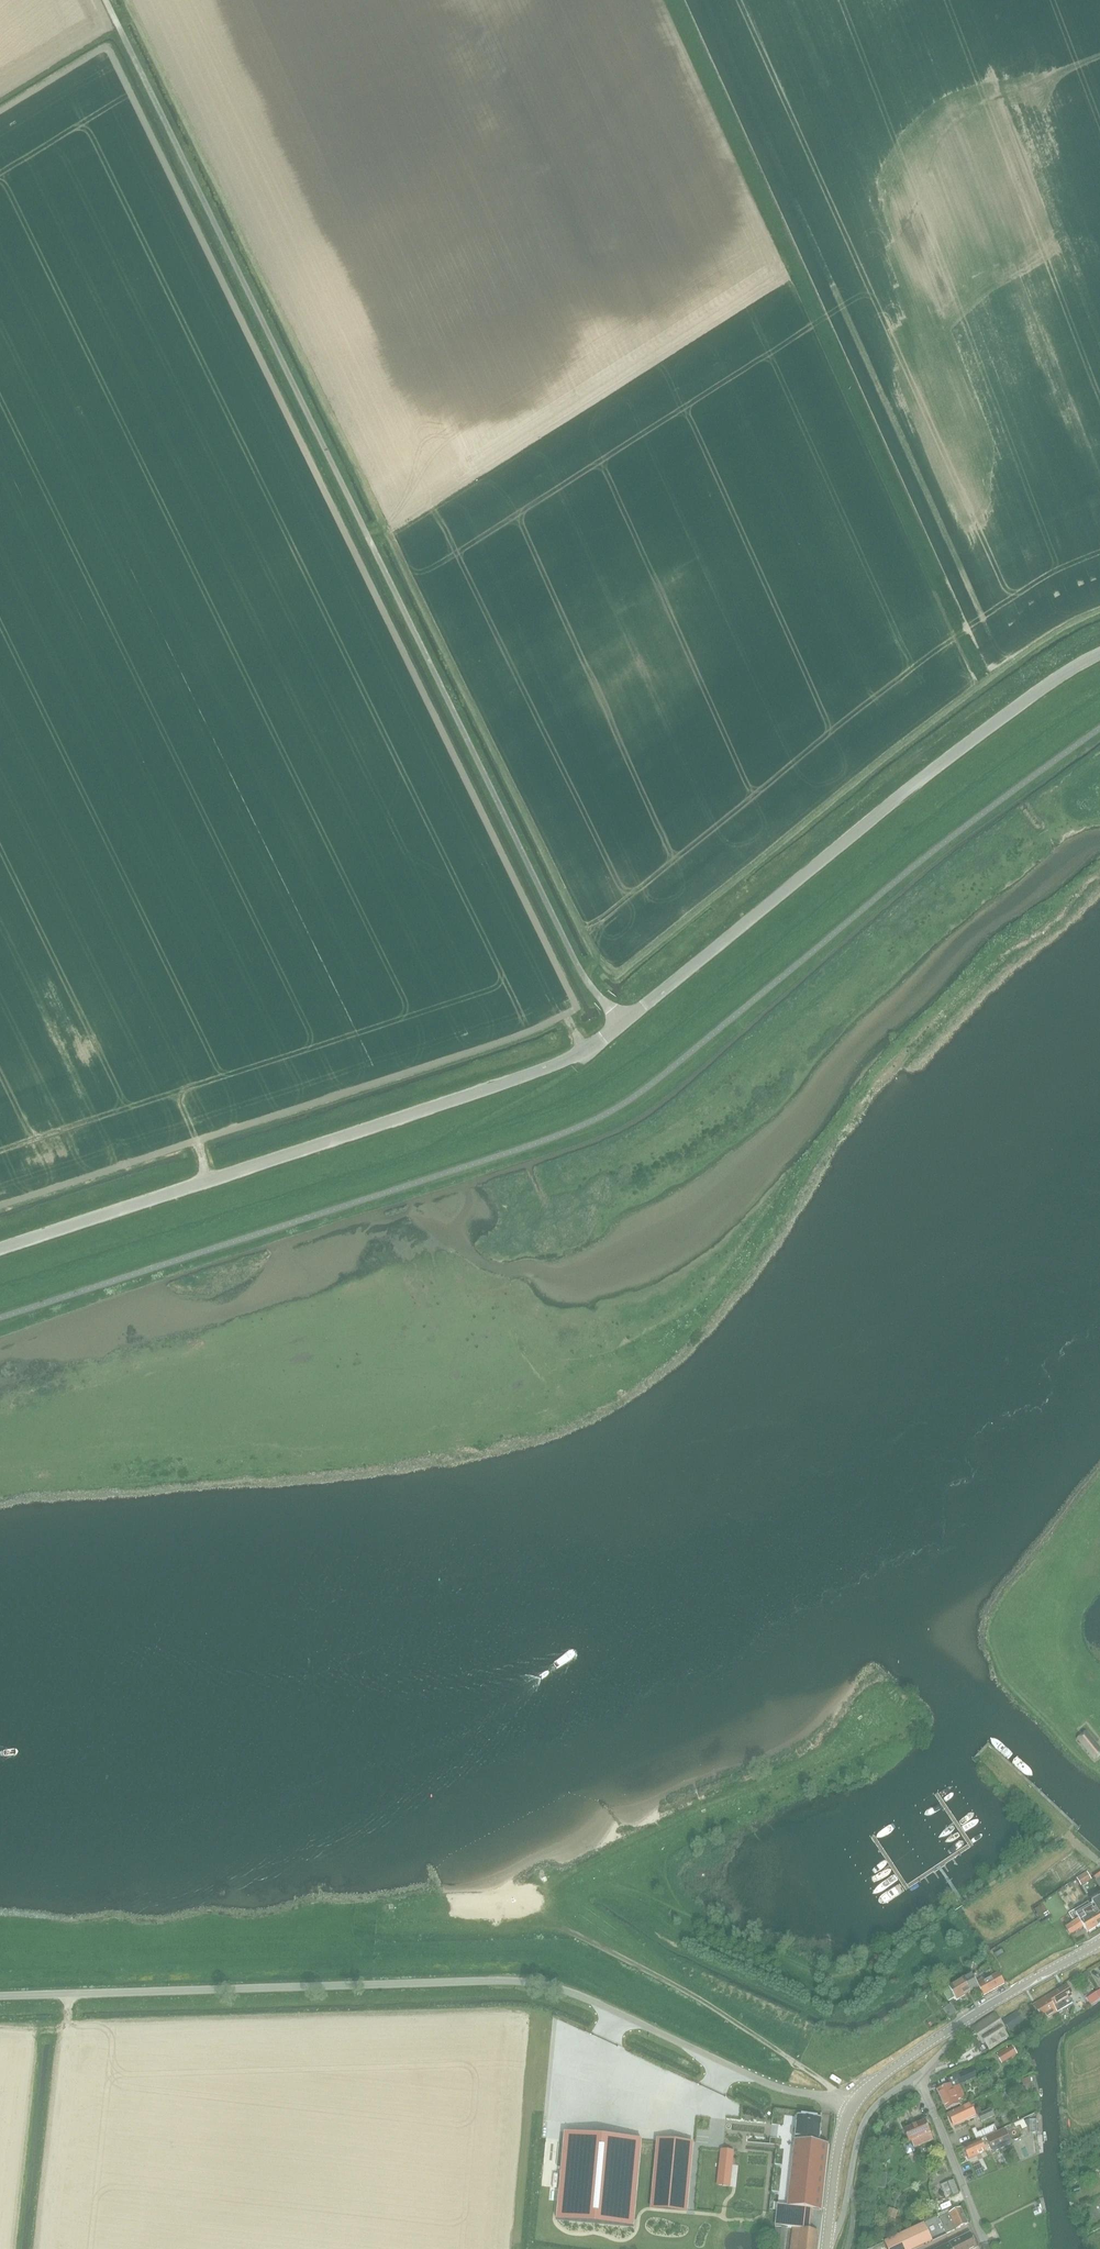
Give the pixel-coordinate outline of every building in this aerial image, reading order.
[(1078,1739),(1095,1760),(1099,1756),(1099,1749),(1086,1732),(1078,1739)] [(1087,1872),(1077,1878),(1082,1886),(1092,1879),(1087,1872)] [(1092,1903),(1093,1904),(1099,1917),(1099,1898),(1092,1903)] [(1074,1922),(1066,1928),(1070,1935),(1083,1926),(1087,1933),(1099,1925),(1099,1917),(1093,1904),(1076,1914),(1079,1919),(1074,1922)] [(1039,1915),(1038,1915),(1039,1916),(1039,1917),(1041,1920),(1042,1921),(1046,1918),(1043,1912),(1039,1915)] [(1002,1949),(994,1954),(997,1958),(1004,1953),(1002,1949)] [(1090,1971),(1082,1976),(1085,1980),(1092,1976),(1090,1971)] [(950,1990),(944,1993),(949,2002),(955,1998),(956,2001),(970,1992),(977,1989),(980,1994),(983,1992),(984,1995),(1005,1983),(999,1972),(984,1980),(983,1978),(976,1982),(971,1974),(962,1979),(948,1987),(950,1990)] [(1048,1996),(1058,2013),(1058,2012),(1065,2008),(1073,2003),(1070,1998),(1073,1996),(1066,1984),(1048,1996)] [(1099,1999),(1099,1989),(1087,1998),(1091,2005),(1099,1999)] [(1044,2022),(1058,2013),(1048,1996),(1033,2005),(1044,2022)] [(951,2004),(943,2010),(949,2019),(957,2013),(951,2004)] [(1010,2031),(1025,2022),(1019,2011),(1003,2020),(1010,2031)] [(984,2045),(985,2044),(990,2052),(1010,2039),(1005,2031),(994,2015),(973,2029),(984,2045)] [(999,2055),(997,2056),(1002,2063),(1012,2057),(1007,2048),(998,2053),(999,2055)] [(951,2085),(937,2091),(944,2105),(946,2110),(959,2105),(960,2104),(958,2101),(965,2098),(960,2085),(967,2082),(978,2077),(975,2072),(973,2068),(963,2073),(961,2070),(951,2075),(952,2077),(948,2079),(951,2085)] [(974,2111),(971,2103),(949,2114),(955,2127),(978,2116),(982,2122),(994,2116),(991,2110),(982,2114),(979,2108),(974,2111)] [(778,2205),(776,2226),(793,2227),(810,2229),(811,2223),(812,2209),(813,2209),(821,2210),(828,2143),(819,2142),(822,2118),(798,2115),(796,2129),(795,2129),(793,2130),(792,2137),(794,2138),(795,2139),(788,2206),(778,2205)] [(1024,2120),(1014,2124),(1015,2126),(1016,2128),(1017,2127),(1020,2126),(1023,2130),(1027,2128),(1024,2120)] [(904,2130),(910,2143),(904,2146),(908,2155),(915,2152),(914,2149),(934,2140),(925,2121),(904,2130)] [(978,2132),(976,2128),(971,2130),(976,2141),(998,2131),(995,2125),(978,2132)] [(1005,2129),(998,2132),(963,2148),(969,2159),(986,2151),(984,2147),(990,2145),(993,2153),(1012,2144),(1005,2129)] [(565,2133),(557,2220),(633,2227),(640,2166),(642,2140),(565,2133)] [(658,2141),(651,2209),(687,2213),(693,2144),(658,2141)] [(722,2150),(718,2185),(729,2187),(733,2152),(722,2150)] [(981,2164),(973,2167),(978,2177),(985,2174),(981,2164)] [(937,2167),(939,2174),(945,2172),(942,2165),(937,2167)] [(941,2185),(946,2199),(959,2193),(954,2180),(941,2185)] [(938,2215),(947,2234),(968,2224),(959,2205),(941,2213),(941,2214),(938,2215)] [(889,2208),(886,2216),(896,2220),(899,2211),(889,2208)] [(884,2241),(888,2248),(917,2248),(933,2242),(924,2223),(898,2235),(884,2241)] [(790,2248),(816,2248),(818,2231),(819,2230),(810,2229),(793,2227),(790,2248)] [(788,2229),(776,2228),(773,2248),(786,2248),(788,2229)] [(938,2248),(975,2248),(977,2248),(970,2233),(938,2248)]
